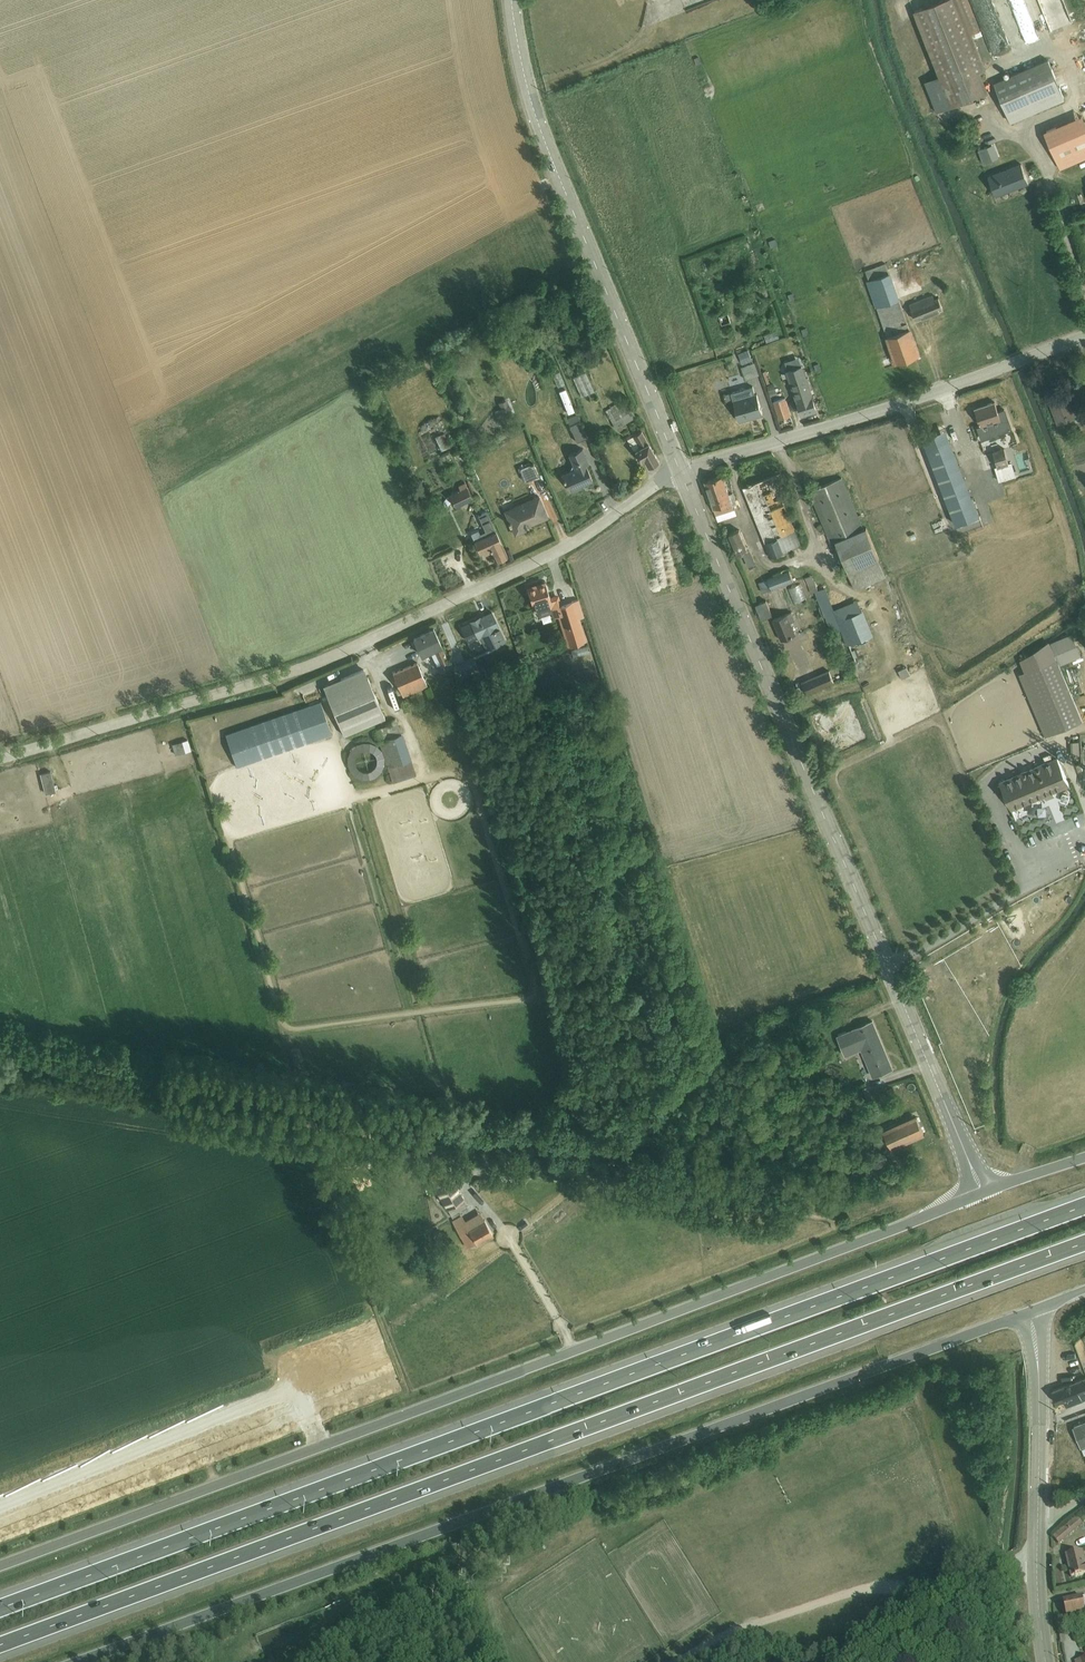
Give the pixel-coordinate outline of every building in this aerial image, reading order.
[(913,11),(942,85),(929,90),(937,112),(990,92),(981,71),(987,69),(973,33),(981,29),(970,0),(941,0),(913,11)] [(1026,0),(997,0),(1011,43),(1026,38),(1018,15),(1030,11),(1026,0)] [(1048,59),(994,82),(1010,120),(1065,97),(1048,59)] [(1044,131),(1060,168),(1084,158),(1084,121),(1082,114),(1044,131)] [(994,143),(978,149),(983,163),(999,157),(994,143)] [(1021,162),(988,175),(996,195),(1029,182),(1021,162)] [(911,260),(898,264),(901,275),(914,272),(911,260)] [(886,262),(865,269),(869,279),(867,279),(897,363),(920,355),(886,262)] [(754,292),(740,297),(746,314),(761,309),(754,292)] [(933,293),(909,303),(916,320),(944,308),(939,296),(935,298),(933,293)] [(749,348),(738,352),(743,363),(753,359),(749,348)] [(755,360),(742,365),(746,377),(759,373),(755,360)] [(804,363),(788,368),(802,413),(816,409),(815,406),(817,405),(804,363)] [(559,370),(552,373),(558,385),(565,383),(559,370)] [(585,370),(573,376),(581,395),(594,389),(585,370)] [(734,398),(756,392),(754,385),(732,391),(734,398)] [(1071,396),(1069,390),(1067,385),(1045,393),(1057,424),(1078,416),(1071,396)] [(730,391),(724,393),(727,402),(733,400),(730,391)] [(756,392),(734,398),(739,419),(763,412),(757,392),(756,392)] [(500,408),(496,409),(499,417),(512,412),(507,398),(498,402),(500,408)] [(616,402),(605,409),(616,427),(617,426),(619,430),(626,425),(624,421),(635,415),(632,410),(630,411),(624,400),(617,404),(616,402)] [(995,400),(975,407),(981,424),(977,426),(982,439),(1012,429),(1004,408),(998,410),(995,400)] [(577,413),(566,417),(576,440),(587,436),(577,413)] [(925,435),(939,430),(936,424),(916,432),(918,438),(925,435)] [(469,425),(460,429),(470,450),(480,446),(469,425)] [(939,430),(925,435),(929,445),(926,446),(957,523),(980,514),(950,437),(953,436),(948,426),(939,430)] [(641,429),(627,438),(633,449),(635,449),(640,460),(644,458),(648,465),(658,460),(641,429)] [(445,431),(435,434),(441,449),(451,445),(445,431)] [(876,431),(867,434),(870,441),(879,438),(876,431)] [(905,454),(911,452),(908,438),(901,440),(905,454)] [(1004,446),(993,449),(997,465),(995,465),(995,468),(994,468),(998,480),(1016,475),(1012,460),(1009,461),(1004,446)] [(570,469),(561,472),(565,483),(568,484),(571,491),(581,486),(580,484),(592,479),(586,464),(589,462),(582,447),(568,452),(572,463),(570,469)] [(533,461),(519,467),(525,480),(538,474),(533,461)] [(781,492),(788,489),(781,471),(743,486),(771,557),(802,544),(783,497),(781,492)] [(723,475),(705,480),(718,520),(737,513),(734,504),(737,503),(733,491),(729,492),(723,475)] [(842,555),(873,541),(867,526),(865,527),(861,517),(863,516),(861,512),(859,514),(843,476),(809,490),(831,542),(836,540),(842,555)] [(1018,479),(1007,483),(1010,495),(1022,491),(1018,479)] [(459,488),(450,492),(456,506),(473,498),(465,481),(458,484),(459,488)] [(538,494),(504,508),(515,533),(525,528),(524,525),(547,515),(538,494)] [(934,503),(929,505),(933,517),(938,515),(934,503)] [(486,533),(474,539),(479,551),(483,549),(484,551),(490,548),(496,559),(507,554),(487,509),(478,514),(486,533)] [(940,518),(934,520),(938,531),(944,529),(940,518)] [(740,528),(729,532),(738,554),(743,552),(749,565),(756,562),(751,549),(749,550),(740,528)] [(873,541),(842,555),(856,588),(887,574),(873,541)] [(790,568),(759,580),(763,592),(794,579),(790,568)] [(813,574),(805,576),(812,592),(815,590),(832,632),(841,628),(847,643),(874,632),(864,608),(862,609),(858,598),(835,608),(826,586),(819,589),(813,574)] [(791,584),(797,601),(808,597),(802,580),(791,584)] [(545,582),(528,587),(534,610),(537,609),(539,615),(551,611),(552,616),(557,614),(567,645),(587,639),(579,616),(584,615),(579,598),(562,603),(559,592),(549,595),(545,582)] [(1058,592),(1060,599),(1072,595),(1070,589),(1058,592)] [(767,599),(756,603),(762,618),(773,613),(767,599)] [(470,619),(478,635),(478,636),(480,636),(486,648),(506,639),(491,610),(470,619)] [(792,610),(773,618),(782,638),(797,632),(792,621),(796,619),(792,610)] [(478,635),(470,619),(460,624),(468,639),(478,635)] [(433,627),(413,637),(422,654),(430,651),(440,672),(451,666),(433,627)] [(473,655),(457,662),(462,675),(479,668),(473,655)] [(1057,657),(1019,673),(1045,735),(1083,719),(1057,657)] [(416,659),(392,669),(403,696),(427,685),(416,659)] [(907,665),(899,669),(903,677),(911,673),(907,665)] [(326,693),(368,675),(364,667),(323,684),(326,693)] [(830,669),(802,681),(807,692),(834,680),(830,669)] [(368,675),(326,693),(344,734),(385,716),(368,675)] [(320,700),(226,732),(237,764),(331,732),(320,700)] [(380,747),(384,758),(392,781),(417,772),(402,731),(401,731),(397,720),(375,728),(379,739),(378,739),(380,747)] [(180,737),(171,739),(175,753),(185,751),(182,739),(180,740),(180,737)] [(369,777),(376,775),(381,770),(384,763),(384,758),(380,747),(377,743),(371,740),(363,740),(356,743),(351,748),(348,755),(348,762),(350,769),(355,774),(361,777),(369,777)] [(1057,756),(999,781),(1011,811),(1045,797),(1047,800),(1055,796),(1053,793),(1070,786),(1057,756)] [(51,769),(40,772),(45,792),(56,790),(51,769)] [(872,1021),(836,1036),(845,1057),(861,1051),(872,1078),(892,1069),(892,1068),(891,1069),(884,1053),(885,1053),(872,1021)] [(300,1047),(290,1050),(294,1063),(304,1060),(300,1047)] [(917,1118),(884,1133),(891,1147),(924,1133),(917,1118)] [(444,1167),(428,1176),(434,1186),(433,1186),(447,1210),(448,1210),(453,1217),(460,1212),(461,1214),(463,1213),(462,1211),(468,1208),(464,1200),(465,1199),(451,1176),(450,1177),(444,1167)] [(462,1215),(452,1221),(467,1248),(476,1243),(478,1245),(494,1236),(480,1212),(465,1221),(462,1215)] [(1052,1392),(1057,1403),(1064,1400),(1066,1407),(1084,1400),(1084,1379),(1052,1392)] [(1074,1428),(1084,1454),(1084,1424),(1074,1428)] [(1071,1523),(1076,1529),(1077,1530),(1083,1525),(1077,1517),(1070,1522),(1071,1523)] [(1076,1529),(1071,1523),(1054,1538),(1059,1544),(1076,1529)] [(1066,1555),(1071,1578),(1084,1575),(1084,1560),(1083,1551),(1066,1555)] [(1063,1602),(1067,1617),(1084,1614),(1084,1597),(1063,1602)]
